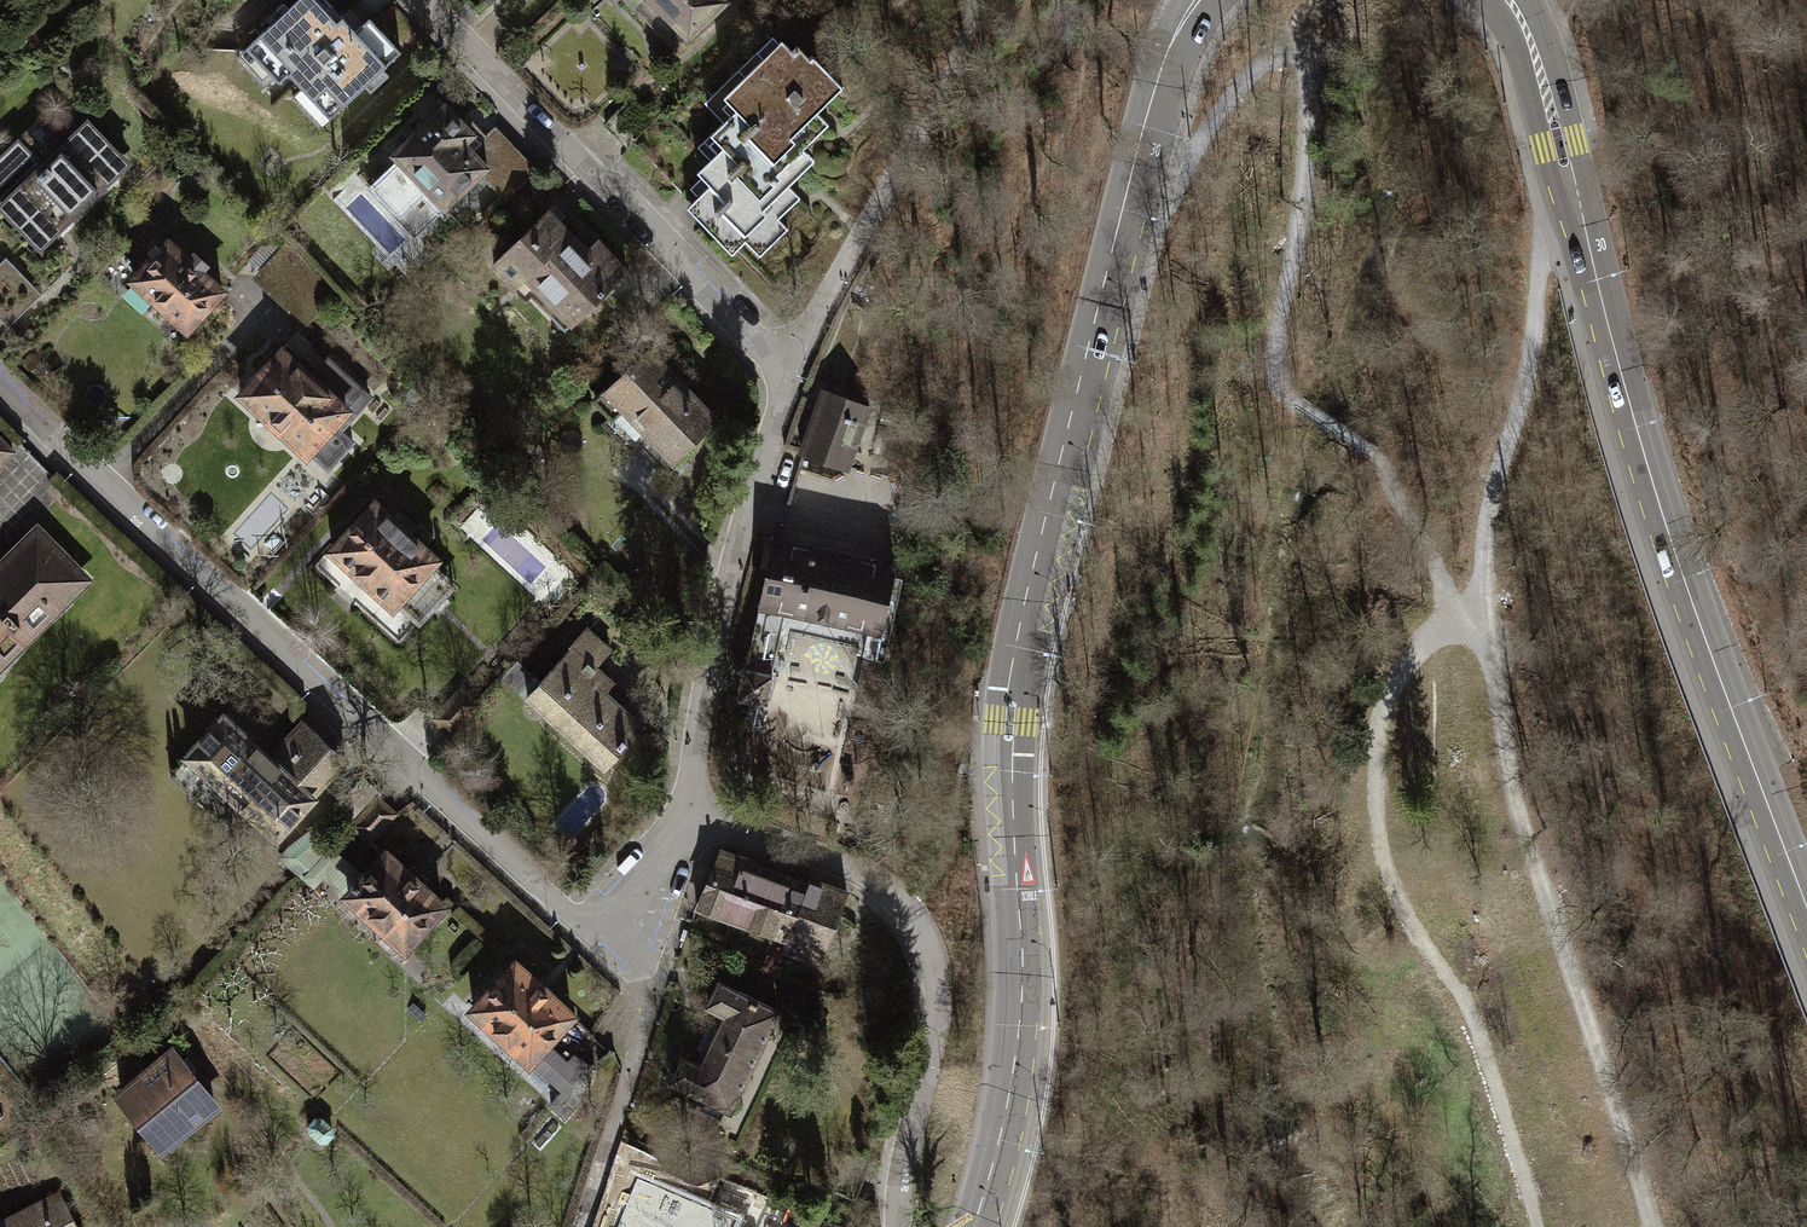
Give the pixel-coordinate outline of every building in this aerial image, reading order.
[(326,0),(295,0),(288,7),(283,2),(265,18),(270,24),(245,47),(278,82),(287,73),(329,117),(363,85),(368,90),(385,74),(380,69),(398,52),(367,19),(354,31),(326,0)] [(676,48),(724,0),(628,0),(676,48)] [(782,38),(723,95),(735,108),(710,133),(722,145),(695,171),(708,184),(687,205),(719,237),(730,226),(758,255),(777,237),(787,227),(777,216),(798,196),(787,185),(813,160),(801,148),(813,136),(828,122),(816,110),(841,87),(799,44),(793,49),(782,38)] [(480,142),(442,104),(391,155),(395,159),(370,185),(414,229),(418,224),(423,229),(479,174),(486,167),(470,152),(480,142)] [(36,126),(0,163),(0,197),(7,204),(4,207),(41,243),(121,160),(85,125),(60,150),(36,126)] [(491,131),(480,142),(470,152),(486,167),(479,174),(505,200),(533,173),(491,131)] [(540,216),(491,262),(513,285),(524,274),(568,321),(624,268),(597,240),(579,256),(540,216)] [(167,241),(132,279),(187,328),(221,291),(199,271),(205,265),(193,254),(188,259),(167,241)] [(0,258),(0,312),(9,321),(36,295),(0,258)] [(655,341),(595,399),(613,418),(625,406),(674,457),(714,419),(671,375),(680,367),(655,341)] [(279,349),(238,394),(304,455),(346,410),(317,384),(279,349)] [(335,364),(317,384),(346,410),(351,415),(368,395),(335,364)] [(869,404),(821,389),(800,452),(847,467),(869,404)] [(374,503),(331,550),(392,606),(435,560),(374,503)] [(895,566),(774,540),(746,669),(743,668),(738,697),(766,703),(772,674),(770,674),(778,637),(790,640),(792,633),(856,647),(855,653),(884,659),(890,631),(881,629),(895,566)] [(84,581),(51,549),(17,585),(0,567),(0,665),(84,581)] [(585,630),(570,646),(593,667),(608,651),(585,630)] [(570,646),(536,683),(556,701),(544,714),(603,767),(639,726),(602,693),(611,683),(593,667),(570,646)] [(224,717),(169,774),(194,798),(213,778),(263,825),(284,803),(295,814),(345,761),(303,721),(268,758),(224,717)] [(377,796),(350,824),(368,841),(394,812),(377,796)] [(402,947),(442,906),(419,885),(426,878),(412,865),(404,872),(385,854),(364,876),(352,864),(329,848),(302,877),(313,888),(325,875),(402,947)] [(726,919),(746,868),(746,866),(740,864),(742,859),(724,852),(722,858),(714,855),(691,907),(726,919)] [(726,919),(782,939),(801,887),(746,868),(726,919)] [(801,887),(782,939),(778,949),(814,962),(840,893),(804,879),(801,887)] [(532,979),(514,962),(472,1008),(554,1084),(566,1060),(545,1041),(570,1013),(549,993),(552,990),(536,975),(532,979)] [(777,1010),(718,981),(706,1006),(720,1012),(695,1063),(682,1056),(670,1080),(703,1096),(698,1106),(719,1116),(724,1105),(729,1108),(777,1010)] [(162,1146),(214,1105),(172,1052),(120,1094),(162,1146)] [(573,1054),(566,1060),(554,1084),(561,1091),(550,1103),(563,1115),(577,1100),(586,1085),(592,1066),(573,1054)] [(330,1127),(323,1120),(314,1119),(308,1125),(310,1133),(320,1141),(325,1141),(332,1133),(330,1127)] [(637,1178),(617,1226),(734,1226),(738,1218),(637,1178)] [(57,1192),(0,1221),(0,1226),(75,1226),(57,1192)]
